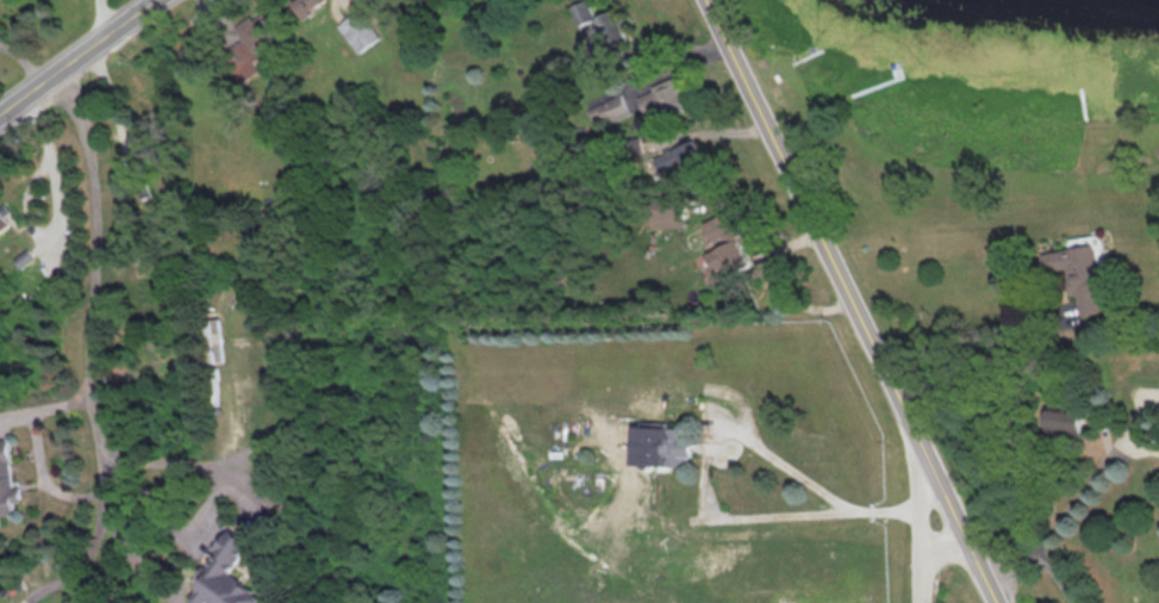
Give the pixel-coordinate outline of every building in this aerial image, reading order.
[(289,6),(302,21),(326,0),(296,0),(289,6)] [(605,0),(586,0),(570,8),(587,42),(599,36),(606,51),(626,41),(605,0)] [(336,29),(359,55),(380,37),(357,10),(336,29)] [(250,55),(271,42),(255,15),(234,28),(243,42),(221,55),(240,86),(261,73),(250,55)] [(690,109),(682,82),(636,95),(642,116),(660,111),(662,117),(690,109)] [(587,112),(597,133),(630,116),(620,96),(587,112)] [(654,160),(665,183),(704,165),(694,142),(654,160)] [(733,211),(696,227),(718,278),(748,265),(740,247),(748,244),(733,211)] [(10,224),(0,213),(0,233),(10,224)] [(216,347),(216,310),(206,311),(207,347),(216,347)] [(222,366),(213,366),(213,407),(222,407),(222,366)] [(644,438),(644,421),(630,421),(630,438),(644,438)]
